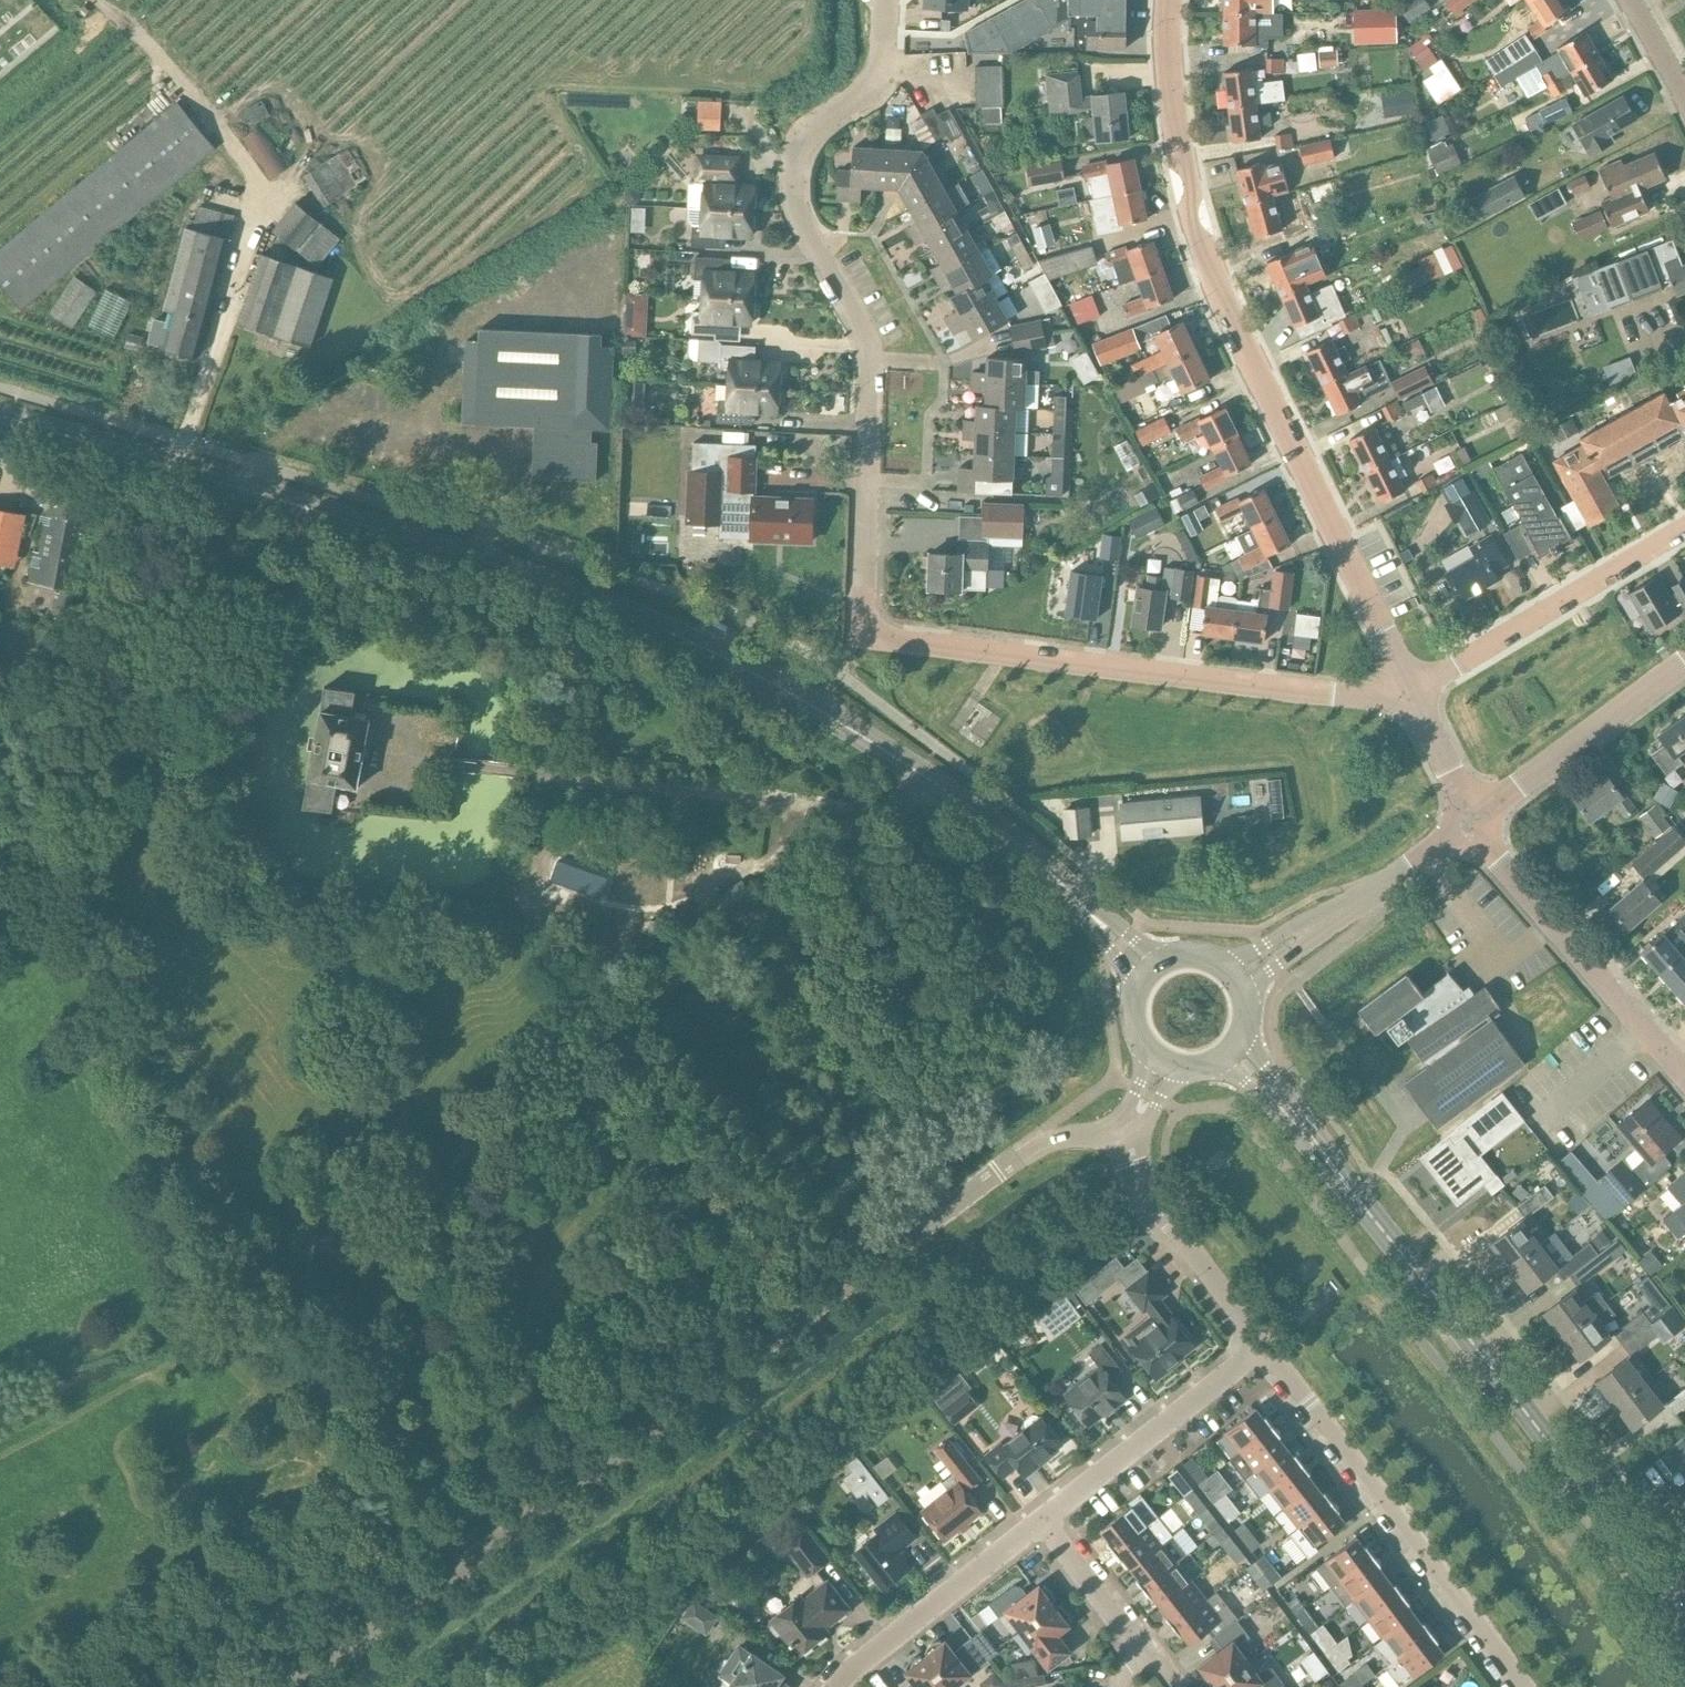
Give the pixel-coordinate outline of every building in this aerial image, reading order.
[(925,6),(968,8),(968,0),(926,0),(925,6)] [(966,32),(970,51),(1009,52),(1068,21),(1068,17),(1073,17),(1073,21),(1121,22),(1122,0),(1024,0),(966,32)] [(1271,0),(1224,0),(1224,13),(1271,13),(1271,0)] [(1410,22),(1431,7),(1426,0),(1406,0),(1398,6),(1410,22)] [(1446,2),(1457,18),(1465,12),(1461,8),(1468,3),(1472,1),(1473,0),(1448,0),(1446,2)] [(1525,0),(1538,20),(1529,27),(1535,37),(1547,30),(1545,27),(1571,9),(1565,0),(1526,0),(1525,0)] [(1397,8),(1354,9),(1355,45),(1398,43),(1397,8)] [(1271,13),(1224,13),(1224,45),(1255,45),(1263,45),(1263,38),(1279,38),(1279,13),(1271,13)] [(1442,14),(1435,19),(1441,28),(1449,23),(1442,14)] [(1126,22),(1121,22),(1073,21),(1073,37),(1074,37),(1074,48),(1125,49),(1126,22)] [(1505,68),(1494,75),(1501,87),(1516,78),(1522,87),(1528,97),(1547,86),(1599,55),(1585,31),(1566,43),(1557,48),(1560,52),(1545,61),(1536,48),(1514,62),(1505,68)] [(1508,51),(1499,57),(1505,68),(1514,62),(1536,48),(1527,33),(1505,48),(1508,51)] [(1423,38),(1409,47),(1420,64),(1434,54),(1423,38)] [(1319,51),(1319,67),(1339,66),(1338,50),(1319,51)] [(1599,55),(1547,86),(1553,96),(1577,82),(1586,96),(1594,90),(1613,79),(1599,55)] [(1267,58),(1267,72),(1283,72),(1283,58),(1267,58)] [(1434,73),(1422,81),(1438,104),(1461,89),(1441,59),(1429,67),(1434,73)] [(998,66),(975,66),(976,80),(1003,79),(1002,66),(998,66)] [(1225,72),(1229,107),(1255,104),(1255,106),(1285,103),(1282,80),(1263,82),(1262,78),(1254,80),(1252,69),(1225,72)] [(1078,72),(1056,74),(1046,75),(1050,115),(1087,111),(1088,116),(1080,117),(1080,120),(1075,120),(1077,137),(1085,136),(1085,140),(1098,139),(1099,141),(1129,138),(1125,92),(1092,95),(1092,96),(1081,97),(1078,72)] [(1003,79),(976,80),(976,94),(1003,93),(1003,79)] [(1413,90),(1381,94),(1385,117),(1416,112),(1413,90)] [(1003,93),(976,94),(976,107),(982,107),(1002,107),(1003,107),(1003,93)] [(1623,96),(1573,125),(1590,155),(1612,143),(1608,136),(1636,119),(1623,96)] [(244,109),(254,126),(272,115),(263,98),(244,109)] [(1565,98),(1540,110),(1524,118),(1531,131),(1572,111),(1565,98)] [(687,100),(686,117),(703,118),(703,129),(720,130),(722,102),(687,100)] [(1,251),(0,251),(0,284),(20,308),(215,146),(179,103),(1,251)] [(1255,104),(1229,107),(1234,142),(1259,139),(1258,127),(1272,125),(1270,112),(1256,114),(1255,106),(1255,104)] [(1002,107),(982,107),(983,122),(1002,122),(1002,107)] [(927,125),(915,132),(925,150),(935,141),(940,138),(947,134),(937,115),(933,108),(921,115),(922,117),(927,125)] [(949,108),(937,115),(947,134),(951,141),(963,134),(949,108)] [(1443,117),(1426,125),(1433,141),(1451,133),(1443,117)] [(244,139),(272,179),(291,165),(263,126),(244,139)] [(1272,136),(1274,151),(1292,148),(1290,134),(1272,136)] [(1331,138),(1301,145),(1305,165),(1307,164),(1332,159),(1335,158),(1331,138)] [(1451,139),(1427,151),(1438,174),(1462,163),(1451,139)] [(860,186),(875,187),(876,148),(853,147),(852,171),(839,170),(837,200),(859,201),(860,186)] [(324,208),(368,178),(348,148),(304,175),(324,208)] [(923,151),(876,148),(875,187),(899,189),(923,151)] [(899,189),(910,210),(945,190),(937,176),(923,151),(899,189)] [(1622,160),(1600,169),(1611,196),(1601,200),(1612,227),(1631,219),(1650,211),(1640,189),(1646,186),(1666,178),(1655,152),(1624,165),(1622,160)] [(690,188),(688,206),(688,207),(752,211),(754,186),(723,184),(724,172),(739,173),(740,157),(696,155),(694,185),(690,188)] [(1107,162),(1085,166),(1088,181),(1089,181),(1093,199),(1113,195),(1141,189),(1134,158),(1107,164),(1107,162)] [(1062,161),(1027,169),(1030,186),(1066,179),(1062,161)] [(1261,163),(1259,163),(1237,169),(1247,203),(1272,196),(1290,191),(1282,162),(1263,168),(1261,163)] [(973,174),(979,186),(989,181),(982,169),(973,174)] [(1569,183),(1575,196),(1591,188),(1585,175),(1569,183)] [(1527,198),(1515,176),(1474,198),(1485,219),(1527,198)] [(1335,195),(1331,181),(1309,188),(1313,202),(1335,195)] [(1533,217),(1564,202),(1556,186),(1525,201),(1533,217)] [(1093,199),(1089,200),(1092,216),(1096,232),(1100,232),(1121,227),(1120,225),(1147,219),(1141,189),(1113,195),(1093,199)] [(908,229),(912,236),(957,211),(945,190),(910,210),(918,223),(908,229)] [(627,195),(627,201),(630,205),(636,205),(640,201),(640,196),(636,192),(631,192),(627,195)] [(1272,196),(1247,203),(1256,237),(1281,230),(1278,217),(1290,213),(1287,203),(1275,206),(1272,196)] [(1000,199),(988,205),(979,210),(985,221),(994,216),(994,217),(1006,211),(1000,199)] [(342,238),(296,201),(273,229),(319,268),(342,238)] [(169,324),(155,321),(149,342),(164,346),(164,347),(197,357),(235,215),(199,205),(195,220),(188,219),(164,308),(172,311),(169,324)] [(632,207),(631,219),(646,219),(646,208),(632,207)] [(692,246),(697,247),(719,248),(720,235),(751,236),(752,211),(688,207),(688,224),(693,224),(692,246)] [(1600,210),(1572,222),(1580,240),(1608,228),(1600,210)] [(969,232),(957,211),(912,236),(916,243),(927,238),(934,251),(969,232)] [(1006,211),(994,217),(1001,229),(1013,222),(1006,211)] [(1316,227),(1311,215),(1295,222),(1301,235),(1316,227)] [(1050,223),(1032,228),(1032,229),(1037,248),(1038,249),(1056,243),(1050,223)] [(1331,227),(1319,232),(1322,240),(1323,241),(1335,236),(1331,227)] [(1386,230),(1374,235),(1380,248),(1392,243),(1386,230)] [(976,244),(969,232),(934,251),(941,265),(932,270),(936,278),(989,247),(984,239),(976,244)] [(1017,233),(1008,238),(1018,258),(1028,253),(1021,241),(1017,233)] [(1126,247),(1105,254),(1110,267),(1113,265),(1120,284),(1137,278),(1163,269),(1153,240),(1127,249),(1126,247)] [(1631,300),(1664,287),(1673,283),(1677,294),(1684,291),(1684,264),(1683,265),(1673,240),(1652,248),(1628,257),(1595,270),(1610,309),(1631,300)] [(1309,244),(1267,263),(1281,295),(1306,284),(1324,276),(1309,244)] [(1420,266),(1397,276),(1405,293),(1463,266),(1453,244),(1443,248),(1442,246),(1434,250),(1435,252),(1418,260),(1420,266)] [(958,292),(984,277),(992,272),(986,261),(993,256),(989,247),(936,278),(940,285),(950,279),(958,292)] [(1066,258),(1070,271),(1095,262),(1091,249),(1066,258)] [(1018,258),(1024,269),(1034,264),(1028,253),(1018,258)] [(261,254),(246,300),(239,321),(310,346),(333,278),(261,254)] [(701,296),(752,298),(753,273),(723,272),(724,258),(694,257),(693,279),(702,279),(701,296)] [(1123,305),(1128,317),(1149,310),(1148,308),(1174,298),(1163,269),(1137,278),(1144,297),(1123,305)] [(1028,282),(1037,298),(1054,288),(1045,272),(1028,282)] [(75,276),(63,295),(51,313),(72,328),(97,291),(75,276)] [(950,326),(997,299),(984,277),(958,292),(950,296),(958,311),(945,318),(950,326)] [(1306,284),(1281,295),(1295,327),(1320,316),(1319,314),(1326,311),(1317,290),(1310,293),(1306,284)] [(106,289),(98,305),(88,325),(115,338),(132,301),(106,289)] [(1053,309),(1063,305),(1055,289),(1046,296),(1053,309)] [(631,293),(631,313),(631,334),(644,334),(644,313),(644,293),(631,293)] [(1069,303),(1078,323),(1079,322),(1080,324),(1100,316),(1092,294),(1083,298),(1083,297),(1069,303)] [(690,334),(697,334),(719,335),(720,322),(751,324),(752,298),(701,296),(700,312),(691,311),(690,334)] [(975,340),(994,329),(1008,320),(997,299),(950,326),(954,333),(966,326),(975,340)] [(143,313),(148,315),(151,304),(146,303),(143,313)] [(1485,336),(1492,332),(1480,307),(1473,311),(1485,336)] [(1361,326),(1355,315),(1340,322),(1346,334),(1361,326)] [(1050,318),(1040,320),(1011,326),(1014,340),(1053,332),(1050,318)] [(1183,321),(1163,331),(1155,334),(1169,363),(1197,350),(1183,321)] [(533,478),(596,480),(598,442),(592,442),(592,429),(610,429),(614,346),(601,346),(602,334),(480,328),(479,341),(467,340),(463,423),(541,426),(541,440),(534,440),(533,478)] [(1088,341),(1096,364),(1139,351),(1132,328),(1088,341)] [(141,350),(145,336),(129,332),(125,346),(141,350)] [(1053,332),(1014,340),(1017,354),(1056,345),(1053,332)] [(728,368),(727,384),(778,387),(779,362),(749,360),(749,347),(723,345),(719,342),(690,340),(689,355),(690,356),(691,358),(691,359),(693,360),(694,360),(695,361),(719,362),(718,367),(728,368)] [(1307,352),(1323,383),(1347,371),(1343,363),(1352,358),(1345,345),(1336,350),(1331,340),(1307,352)] [(636,341),(623,341),(623,354),(636,354),(636,341)] [(1182,392),(1190,389),(1210,379),(1197,350),(1169,363),(1153,370),(1140,377),(1145,388),(1174,375),(1182,392)] [(1027,358),(1010,358),(988,357),(987,373),(972,373),(972,381),(1026,383),(1040,383),(1040,371),(1026,370),(1027,358)] [(642,377),(641,360),(623,360),(623,376),(642,377)] [(1348,373),(1347,371),(1323,383),(1338,415),(1362,403),(1357,392),(1375,383),(1366,364),(1348,373)] [(1434,382),(1425,366),(1392,382),(1400,399),(1434,382)] [(625,381),(624,415),(634,415),(643,416),(645,382),(625,381)] [(986,390),(986,405),(1016,406),(1016,408),(1025,408),(1026,383),(972,381),(972,389),(986,390)] [(715,423),(723,423),(745,424),(746,411),(776,412),(778,387),(727,384),(726,400),(717,400),(715,423)] [(1671,404),(1684,429),(1684,391),(1679,395),(1681,398),(1671,404)] [(1429,405),(1423,392),(1403,402),(1409,415),(1429,405)] [(1671,404),(1664,392),(1580,439),(1584,445),(1554,461),(1576,500),(1563,507),(1575,529),(1588,522),(1589,524),(1620,508),(1604,479),(1624,468),(1626,472),(1641,463),(1642,464),(1653,458),(1653,456),(1668,448),(1666,444),(1684,434),(1684,429),(1671,404)] [(1067,396),(1055,395),(1055,409),(1066,409),(1067,396)] [(1515,400),(1493,410),(1499,423),(1521,413),(1515,400)] [(1403,413),(1398,401),(1382,408),(1388,420),(1403,413)] [(1015,431),(1016,408),(1016,406),(986,405),(977,405),(976,421),(964,421),(964,429),(1015,431)] [(1203,430),(1212,449),(1238,436),(1225,408),(1201,420),(1199,418),(1175,429),(1181,441),(1203,430)] [(1055,409),(1054,432),(1065,433),(1066,423),(1066,409),(1055,409)] [(1579,430),(1571,417),(1552,429),(1560,442),(1579,430)] [(1162,418),(1136,431),(1143,445),(1170,432),(1162,418)] [(1350,439),(1366,471),(1400,454),(1390,432),(1379,437),(1374,427),(1350,439)] [(1014,455),(1015,431),(964,429),(964,438),(976,438),(975,454),(1014,455)] [(1053,432),(1052,456),(1064,457),(1065,433),(1054,432),(1053,432)] [(1238,436),(1212,449),(1221,467),(1199,477),(1205,490),(1229,478),(1228,475),(1252,464),(1238,436)] [(1126,468),(1139,460),(1124,438),(1111,446),(1126,468)] [(1430,439),(1400,449),(1405,463),(1435,454),(1430,439)] [(689,472),(688,499),(687,521),(720,522),(720,521),(753,522),(752,539),(811,541),(813,499),(752,497),(753,456),(754,443),(692,442),(691,472),(689,472)] [(1572,537),(1569,532),(1560,515),(1558,516),(1523,452),(1493,468),(1523,522),(1504,533),(1518,559),(1536,550),(1539,555),(1551,548),(1554,554),(1562,549),(1559,544),(1572,537)] [(1013,480),(1014,455),(975,454),(975,469),(960,469),(959,491),(1012,493),(1012,480),(1013,480)] [(1450,454),(1436,461),(1443,476),(1457,469),(1450,454)] [(1064,475),(1064,457),(1052,456),(1052,475),(1064,475)] [(1390,459),(1366,471),(1381,502),(1401,493),(1405,490),(1400,480),(1390,459)] [(1439,486),(1432,473),(1418,480),(1424,493),(1439,486)] [(1465,475),(1440,490),(1448,502),(1444,504),(1455,524),(1459,522),(1467,536),(1492,522),(1465,475)] [(1134,495),(1141,506),(1161,495),(1155,483),(1134,495)] [(1244,510),(1253,528),(1278,516),(1264,488),(1240,500),(1239,498),(1215,509),(1221,521),(1244,510)] [(1192,490),(1177,498),(1170,502),(1176,513),(1183,510),(1198,502),(1192,490)] [(34,552),(30,574),(29,579),(58,584),(56,598),(52,597),(48,616),(71,620),(87,531),(77,529),(83,500),(53,495),(45,539),(41,538),(38,553),(34,552)] [(984,504),(983,535),(1022,536),(1023,505),(984,504)] [(1156,506),(1128,520),(1138,539),(1166,525),(1156,506)] [(12,567),(23,514),(0,510),(0,565),(12,567)] [(1236,574),(1249,568),(1268,558),(1267,556),(1291,544),(1278,516),(1253,528),(1261,546),(1230,562),(1235,573),(1236,574)] [(1185,530),(1176,534),(1192,566),(1201,562),(1185,530)] [(1104,534),(1101,558),(1117,560),(1121,537),(1104,534)] [(1493,571),(1507,564),(1491,536),(1472,547),(1477,557),(1447,574),(1461,599),(1497,579),(1493,571)] [(986,591),(987,568),(987,542),(959,541),(959,554),(929,553),(928,589),(986,591)] [(1138,588),(1136,602),(1133,624),(1160,628),(1165,593),(1171,594),(1171,597),(1191,600),(1195,571),(1165,567),(1164,578),(1149,576),(1147,589),(1138,588)] [(1071,570),(1064,614),(1095,618),(1101,574),(1071,570)] [(1224,571),(1223,579),(1235,580),(1236,574),(1235,573),(1224,571)] [(1238,600),(1233,638),(1263,642),(1267,615),(1270,616),(1271,606),(1288,608),(1293,573),(1275,571),(1273,590),(1260,588),(1259,599),(1252,598),(1251,602),(1238,600)] [(1202,633),(1233,638),(1238,600),(1235,596),(1222,594),(1218,597),(1221,578),(1199,575),(1194,605),(1206,607),(1202,633)] [(1679,613),(1684,610),(1684,580),(1674,587),(1681,598),(1673,603),(1658,577),(1631,594),(1652,630),(1680,614),(1679,613)] [(1305,614),(1303,636),(1318,638),(1321,616),(1305,614)] [(355,691),(333,687),(325,685),(303,806),(332,811),(337,784),(357,787),(362,760),(363,760),(365,746),(370,718),(351,715),(355,691)] [(1660,735),(1667,744),(1652,754),(1667,774),(1682,763),(1676,755),(1684,748),(1684,717),(1660,735)] [(1590,821),(1615,802),(1626,817),(1636,809),(1624,794),(1622,796),(1607,775),(1590,787),(1588,785),(1586,787),(1587,787),(1575,796),(1576,797),(1574,799),(1590,821)] [(1663,782),(1653,798),(1669,808),(1679,791),(1663,782)] [(1198,798),(1123,805),(1125,836),(1180,832),(1201,830),(1198,798)] [(1656,838),(1671,827),(1655,805),(1640,816),(1656,838)] [(1067,836),(1090,834),(1088,808),(1064,810),(1067,836)] [(1634,862),(1646,877),(1684,844),(1684,840),(1674,827),(1634,862)] [(1628,894),(1611,909),(1628,929),(1645,915),(1660,903),(1653,894),(1660,887),(1655,880),(1654,880),(1653,879),(1652,877),(1650,876),(1649,877),(1648,877),(1647,878),(1637,887),(1628,894)] [(700,910),(717,935),(759,907),(742,881),(700,910)] [(1684,932),(1684,915),(1643,952),(1661,973),(1684,951),(1684,932)] [(649,918),(646,935),(660,937),(663,921),(649,918)] [(1678,993),(1684,987),(1684,951),(1661,973),(1678,993)] [(1408,973),(1359,1010),(1361,1012),(1373,1030),(1375,1032),(1386,1025),(1388,1027),(1387,1027),(1399,1043),(1408,1037),(1409,1039),(1408,1040),(1423,1060),(1425,1059),(1429,1065),(1405,1083),(1431,1119),(1437,1128),(1526,1063),(1494,1019),(1490,1014),(1497,1009),(1500,1007),(1485,986),(1475,994),(1468,998),(1463,990),(1464,990),(1449,973),(1447,974),(1448,976),(1436,985),(1423,994),(1408,973)] [(1446,1148),(1436,1156),(1442,1164),(1432,1172),(1457,1205),(1484,1184),(1458,1150),(1513,1106),(1502,1092),(1492,1100),(1492,1099),(1456,1127),(1457,1128),(1441,1140),(1446,1148)] [(1622,1161),(1601,1179),(1584,1194),(1607,1220),(1624,1205),(1624,1206),(1672,1165),(1662,1154),(1680,1138),(1648,1100),(1618,1126),(1646,1159),(1631,1172),(1622,1161)] [(1668,1187),(1683,1203),(1664,1221),(1679,1238),(1684,1233),(1684,1172),(1668,1187)] [(1513,1194),(1522,1203),(1529,1193),(1520,1185),(1513,1194)] [(1545,1186),(1532,1196),(1522,1203),(1517,1207),(1525,1218),(1553,1196),(1545,1186)] [(1500,1190),(1495,1194),(1499,1201),(1505,1197),(1500,1190)] [(1492,1244),(1510,1267),(1539,1244),(1521,1221),(1492,1244)] [(1539,1244),(1510,1267),(1528,1290),(1555,1269),(1564,1280),(1570,1276),(1597,1254),(1589,1243),(1573,1255),(1555,1231),(1539,1244)] [(1627,1249),(1618,1238),(1597,1254),(1570,1276),(1578,1287),(1627,1249)] [(1651,1251),(1639,1261),(1651,1276),(1663,1266),(1651,1251)] [(1116,1257),(1075,1289),(1084,1300),(1125,1268),(1116,1257)] [(1127,1289),(1144,1311),(1151,1321),(1147,1320),(1128,1335),(1128,1339),(1133,1345),(1132,1346),(1155,1376),(1157,1374),(1162,1374),(1169,1369),(1169,1364),(1194,1345),(1171,1315),(1159,1299),(1166,1294),(1149,1272),(1127,1289)] [(1648,1292),(1651,1282),(1639,1278),(1636,1288),(1648,1292)] [(1600,1307),(1599,1306),(1592,1296),(1584,1302),(1575,1290),(1545,1313),(1563,1336),(1600,1307)] [(1065,1295),(1036,1316),(1049,1334),(1078,1313),(1075,1309),(1065,1295)] [(1099,1320),(1107,1308),(1092,1297),(1083,1307),(1099,1320)] [(1611,1336),(1602,1325),(1616,1314),(1606,1301),(1599,1306),(1600,1307),(1563,1336),(1580,1359),(1611,1336)] [(1652,1323),(1623,1345),(1632,1355),(1657,1336),(1663,1343),(1684,1327),(1684,1321),(1673,1306),(1652,1323)] [(1652,1323),(1643,1312),(1614,1333),(1623,1345),(1652,1323)] [(1023,1327),(1014,1333),(1022,1344),(1030,1337),(1023,1327)] [(1086,1421),(1088,1424),(1110,1407),(1112,1409),(1126,1398),(1112,1381),(1123,1372),(1102,1344),(1089,1354),(1100,1368),(1065,1395),(1075,1407),(1075,1411),(1083,1421),(1086,1421)] [(1034,1370),(1041,1354),(1026,1347),(1019,1363),(1034,1370)] [(1598,1381),(1615,1405),(1646,1382),(1628,1358),(1598,1381)] [(960,1373),(932,1395),(955,1423),(966,1414),(955,1400),(966,1391),(971,1387),(960,1373)] [(1646,1382),(1615,1405),(1633,1428),(1664,1405),(1646,1382)] [(1676,1414),(1684,1408),(1684,1389),(1667,1402),(1676,1414)] [(1240,1452),(1274,1426),(1266,1416),(1264,1418),(1256,1407),(1255,1408),(1255,1409),(1225,1433),(1240,1452)] [(1676,1414),(1684,1425),(1684,1424),(1684,1408),(1676,1414)] [(1038,1462),(1062,1443),(1039,1414),(1037,1415),(1033,1414),(1025,1420),(1024,1425),(1027,1428),(1004,1446),(1001,1443),(986,1455),(1003,1477),(1017,1466),(1026,1476),(1040,1465),(1038,1462)] [(1240,1452),(1241,1454),(1231,1462),(1245,1480),(1256,1472),(1255,1471),(1286,1446),(1279,1437),(1281,1436),(1274,1426),(1240,1452)] [(923,1511),(945,1539),(981,1511),(965,1491),(967,1490),(967,1491),(981,1480),(949,1439),(935,1450),(955,1474),(943,1483),(949,1491),(923,1511)] [(1672,1452),(1684,1470),(1684,1442),(1672,1452)] [(1255,1471),(1256,1472),(1269,1490),(1303,1464),(1296,1454),(1294,1456),(1286,1446),(1255,1471)] [(858,1455),(846,1464),(852,1472),(867,1490),(879,1506),(890,1497),(858,1455)] [(888,1457),(875,1467),(884,1479),(897,1469),(888,1457)] [(1193,1458),(1184,1464),(1193,1475),(1201,1469),(1193,1458)] [(1303,1464),(1269,1490),(1284,1509),(1316,1484),(1309,1475),(1311,1473),(1303,1464)] [(1178,1487),(1184,1496),(1193,1489),(1186,1480),(1177,1470),(1169,1476),(1178,1487)] [(1214,1503),(1223,1496),(1208,1477),(1199,1484),(1214,1503)] [(1299,1528),(1333,1501),(1325,1492),(1323,1493),(1316,1484),(1284,1509),(1299,1528)] [(1114,1551),(1148,1524),(1158,1516),(1140,1493),(1129,1502),(1131,1506),(1102,1529),(1102,1528),(1101,1529),(1109,1539),(1107,1541),(1114,1551)] [(1231,1507),(1223,1496),(1214,1503),(1223,1513),(1231,1507)] [(1191,1504),(1199,1515),(1208,1508),(1199,1497),(1191,1504)] [(1333,1501),(1299,1528),(1291,1534),(1309,1556),(1319,1549),(1316,1546),(1345,1523),(1345,1524),(1346,1523),(1338,1513),(1340,1511),(1333,1501)] [(1199,1515),(1214,1533),(1222,1527),(1208,1508),(1199,1515)] [(855,1553),(883,1588),(909,1568),(900,1556),(901,1548),(915,1537),(896,1513),(876,1528),(880,1533),(855,1553)] [(1235,1530),(1244,1540),(1252,1534),(1244,1523),(1235,1530)] [(1124,1559),(1131,1568),(1163,1543),(1148,1524),(1114,1551),(1122,1560),(1124,1559)] [(1221,1543),(1229,1552),(1237,1546),(1222,1527),(1214,1533),(1207,1539),(1214,1548),(1221,1543)] [(809,1575),(828,1560),(806,1532),(787,1547),(809,1575)] [(1252,1534),(1244,1540),(1252,1551),(1261,1544),(1252,1534)] [(1332,1587),(1340,1581),(1374,1555),(1367,1546),(1365,1547),(1357,1536),(1356,1537),(1356,1538),(1317,1567),(1332,1587)] [(1136,1579),(1144,1588),(1177,1562),(1178,1563),(1188,1555),(1173,1537),(1164,1545),(1163,1543),(1131,1568),(1138,1577),(1136,1579)] [(1246,1556),(1237,1546),(1229,1552),(1237,1563),(1246,1556)] [(1255,1562),(1264,1573),(1272,1566),(1264,1555),(1255,1562)] [(1382,1565),(1374,1555),(1340,1581),(1355,1600),(1387,1576),(1380,1567),(1382,1565)] [(1161,1605),(1192,1581),(1178,1563),(1177,1562),(1144,1588),(1152,1598),(1154,1596),(1161,1605)] [(1264,1573),(1255,1562),(1247,1568),(1255,1579),(1264,1573)] [(1394,1585),(1387,1576),(1355,1600),(1369,1619),(1403,1594),(1396,1584),(1394,1585)] [(1166,1616),(1173,1626),(1207,1600),(1192,1581),(1161,1605),(1168,1615),(1166,1616)] [(848,1609),(828,1582),(804,1601),(801,1597),(772,1619),(774,1622),(772,1628),(779,1637),(785,1636),(800,1654),(828,1632),(825,1627),(848,1609)] [(990,1604),(1000,1617),(1006,1612),(1020,1631),(1054,1605),(1053,1603),(1054,1602),(1055,1602),(1055,1600),(1055,1597),(1054,1595),(1053,1593),(1052,1591),(1050,1589),(1048,1588),(1046,1586),(1043,1586),(1043,1587),(1042,1588),(1039,1585),(1028,1594),(1023,1588),(1022,1587),(1021,1586),(1019,1586),(1018,1585),(1016,1585),(1015,1586),(1013,1586),(1012,1587),(990,1604)] [(1208,1601),(1207,1600),(1173,1626),(1181,1636),(1183,1634),(1191,1645),(1192,1644),(1192,1643),(1209,1630),(1215,1637),(1237,1619),(1217,1593),(1208,1601)] [(1369,1619),(1383,1638),(1415,1614),(1408,1605),(1410,1604),(1403,1594),(1369,1619)] [(1288,1603),(1296,1614),(1305,1608),(1297,1597),(1288,1603)] [(695,1601),(685,1616),(706,1631),(717,1617),(695,1601)] [(1305,1608),(1296,1614),(1310,1633),(1319,1626),(1309,1613),(1315,1609),(1311,1604),(1305,1608)] [(1049,1669),(1056,1663),(1071,1652),(1063,1640),(1059,1643),(1055,1637),(1070,1626),(1068,1623),(1069,1622),(1070,1622),(1070,1619),(1070,1617),(1069,1615),(1068,1612),(1067,1610),(1065,1609),(1063,1607),(1061,1606),(1058,1605),(1058,1607),(1056,1608),(1054,1605),(1020,1631),(1049,1669)] [(1383,1638),(1398,1657),(1432,1632),(1424,1622),(1422,1624),(1415,1614),(1383,1638)] [(1238,1621),(1215,1637),(1223,1648),(1199,1666),(1214,1686),(1248,1661),(1240,1650),(1250,1637),(1238,1621)] [(982,1630),(971,1638),(989,1661),(999,1652),(982,1630)] [(1389,1664),(1385,1667),(1401,1686),(1413,1677),(1443,1654),(1444,1655),(1445,1654),(1437,1643),(1439,1642),(1432,1632),(1398,1657),(1389,1664)] [(1317,1642),(1325,1653),(1334,1646),(1325,1635),(1317,1642)] [(950,1686),(955,1686),(989,1661),(971,1638),(960,1647),(963,1650),(957,1655),(945,1641),(942,1643),(941,1641),(942,1640),(939,1640),(937,1641),(934,1641),(932,1643),(930,1644),(929,1646),(927,1648),(926,1650),(925,1652),(927,1653),(928,1654),(925,1656),(950,1686)] [(729,1660),(719,1675),(732,1684),(736,1686),(777,1686),(775,1686),(784,1674),(753,1653),(752,1654),(740,1646),(729,1660)] [(1342,1657),(1334,1646),(1325,1653),(1333,1663),(1342,1657)] [(925,1656),(923,1658),(922,1657),(922,1655),(920,1655),(917,1656),(915,1657),(913,1658),(911,1659),(909,1661),(908,1663),(907,1665),(906,1668),(907,1668),(909,1670),(906,1672),(917,1686),(950,1686),(925,1656)] [(1034,1659),(1011,1663),(1014,1680),(1029,1677),(1038,1675),(1034,1659)] [(1272,1667),(1257,1673),(1248,1661),(1214,1686),(1215,1686),(1279,1686),(1284,1683),(1272,1667)] [(982,1682),(985,1686),(1002,1686),(1004,1685),(994,1673),(982,1682)] [(1351,1686),(1358,1686),(1362,1684),(1354,1673),(1345,1680),(1351,1686)] [(1046,1683),(1045,1674),(1038,1675),(1029,1677),(1031,1686),(1046,1683)] [(1029,1677),(1014,1680),(1007,1681),(1013,1686),(1027,1686),(1031,1686),(1029,1677)] [(1332,1679),(1319,1682),(1320,1686),(1334,1686),(1332,1679)]
